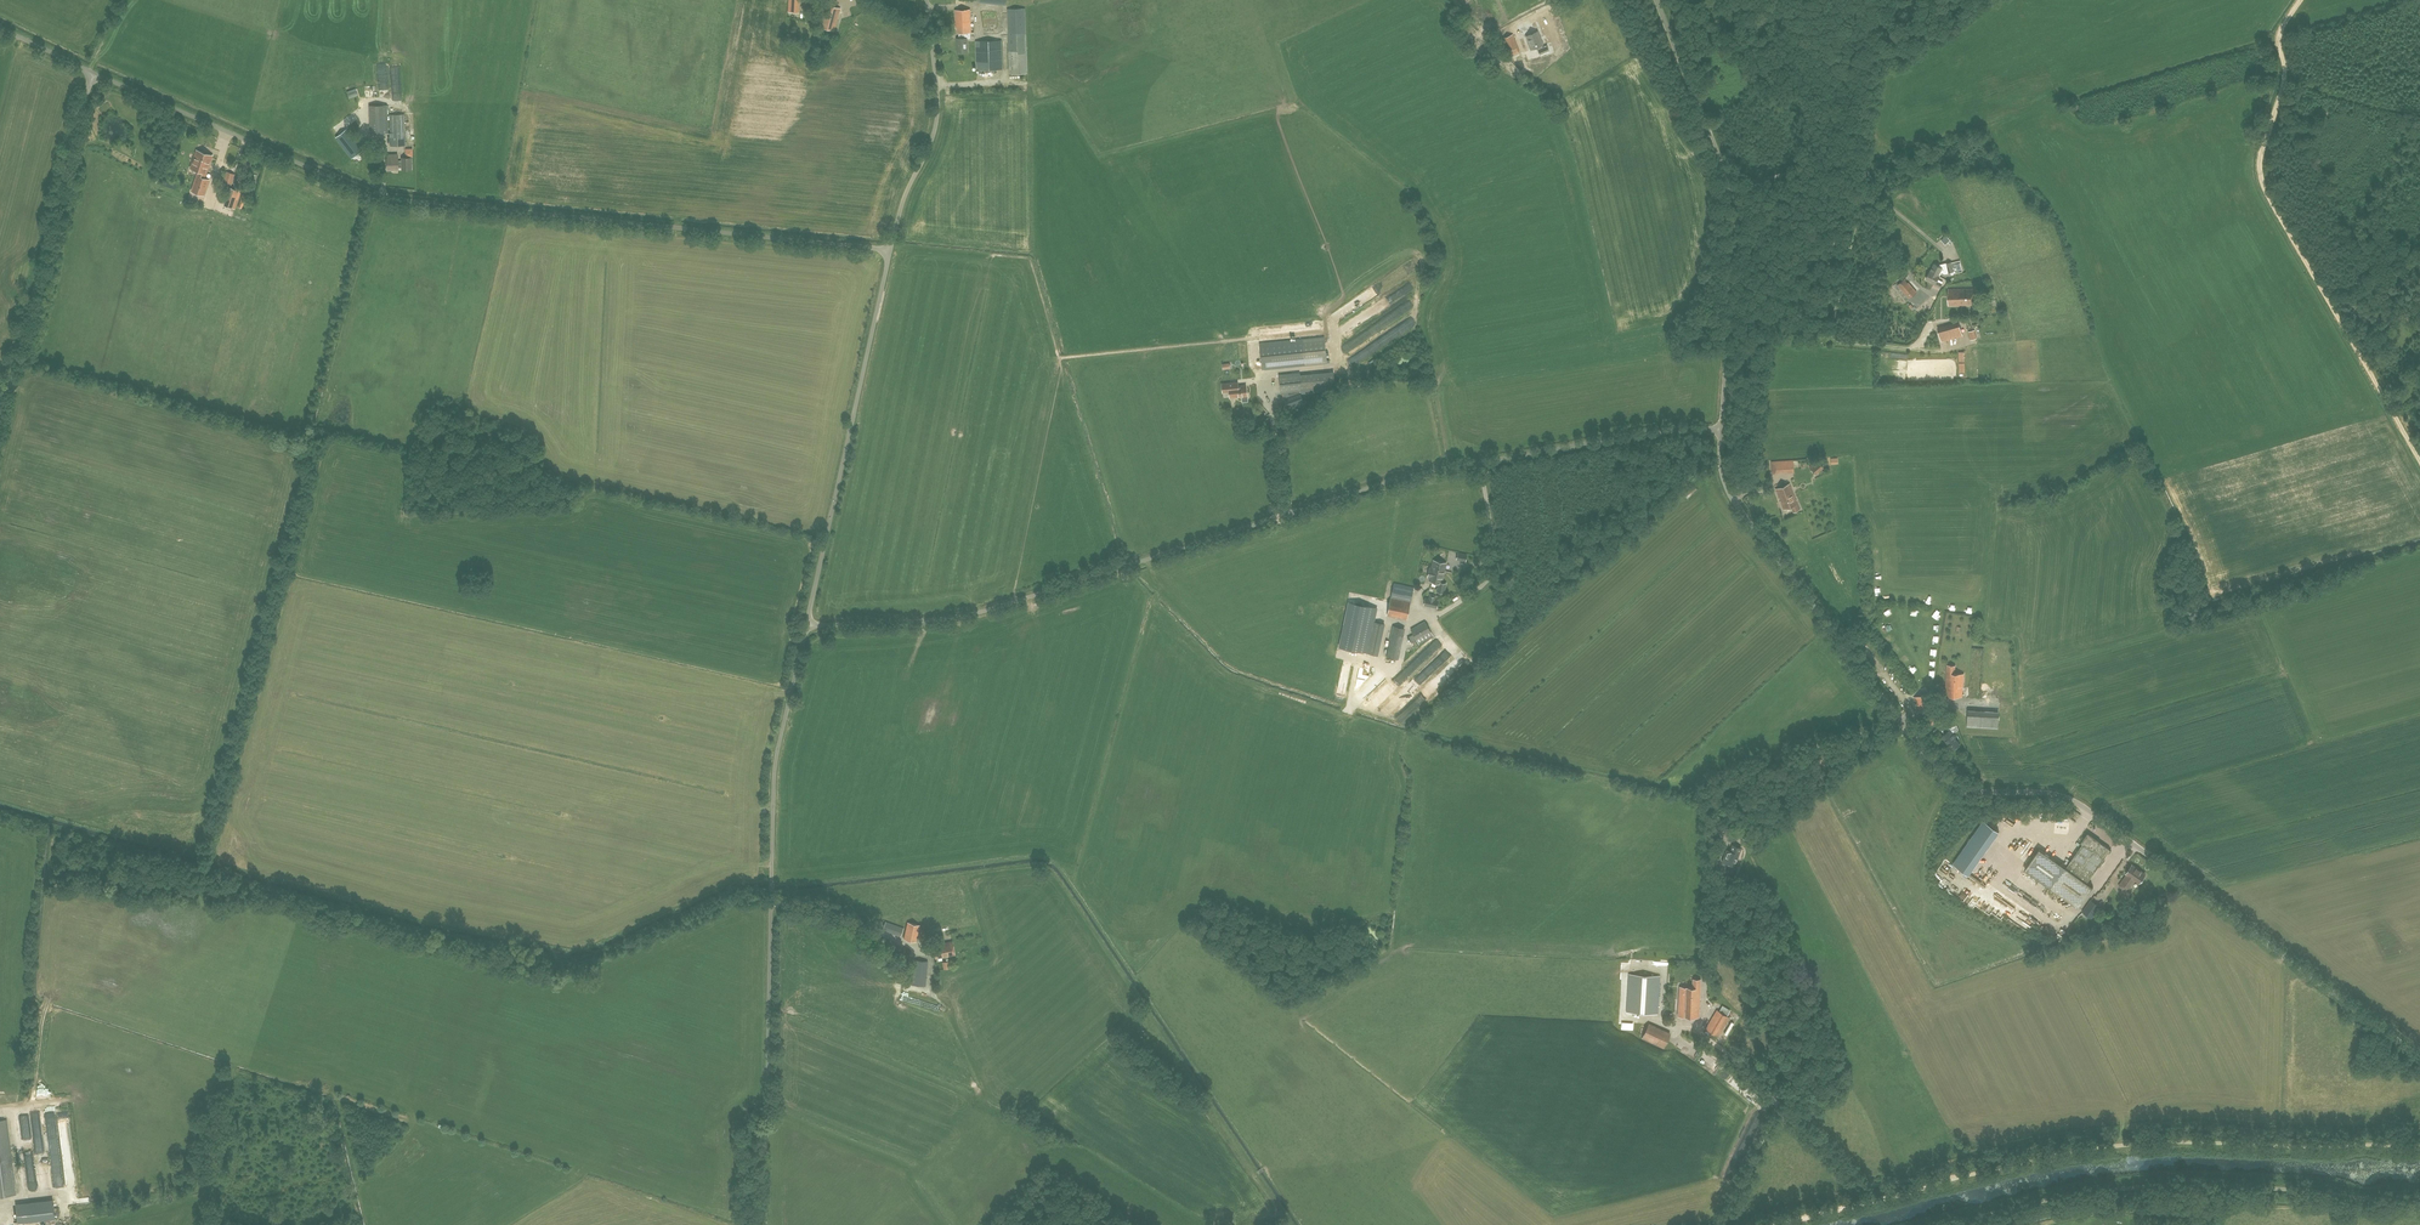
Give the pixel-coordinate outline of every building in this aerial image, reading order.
[(832,31),(839,8),(824,4),(818,26),(832,31)] [(1026,34),(1025,33),(1024,8),(1007,9),(1008,33),(1009,71),(1009,74),(1028,74),(1026,34)] [(965,33),(971,32),(970,9),(955,10),(955,33),(959,33),(959,38),(957,38),(957,52),(967,52),(967,38),(965,38),(965,33)] [(1528,41),(1527,41),(1529,47),(1530,47),(1531,49),(1537,47),(1538,49),(1537,49),(1540,55),(1549,51),(1547,45),(1543,47),(1542,45),(1543,44),(1537,31),(1526,36),(1528,41)] [(1507,52),(1518,47),(1513,34),(1502,38),(1507,52)] [(1001,40),(976,41),(977,70),(979,70),(979,72),(995,71),(994,69),(1002,69),(1001,40)] [(338,98),(326,103),(337,128),(355,121),(353,117),(361,113),(357,104),(361,103),(358,95),(340,103),(338,98)] [(370,133),(388,133),(387,105),(369,106),(370,133)] [(390,146),(405,145),(404,114),(389,115),(390,146)] [(359,145),(354,140),(347,129),(336,137),(352,158),(362,149),(359,145)] [(233,160),(236,144),(226,142),(222,158),(233,160)] [(212,156),(197,150),(191,168),(199,171),(197,176),(192,191),(204,195),(209,180),(204,178),(205,173),(206,173),(212,156)] [(398,168),(398,161),(398,159),(397,159),(397,154),(387,155),(387,159),(387,169),(388,169),(388,170),(393,170),(393,169),(398,168)] [(398,161),(398,168),(402,167),(402,169),(411,169),(411,157),(402,158),(402,161),(398,161)] [(235,174),(227,171),(223,182),(231,184),(235,174)] [(241,191),(239,191),(230,188),(224,205),(235,209),(241,191)] [(247,195),(242,193),(238,207),(242,208),(247,195)] [(1944,237),(1940,240),(1945,245),(1951,240),(1946,236),(1945,237),(1945,236),(1944,237)] [(1960,261),(1951,262),(1951,261),(1942,263),(1941,265),(1940,264),(1939,266),(1934,263),(1930,271),(1938,275),(1940,271),(1945,273),(1953,271),(1954,273),(1959,272),(1962,271),(1960,261)] [(1938,275),(1930,271),(1926,278),(1931,281),(1930,282),(1940,287),(1943,281),(1938,279),(1939,276),(1938,275)] [(1898,284),(1901,288),(1910,298),(1916,292),(1908,282),(1908,283),(1906,280),(1906,279),(1905,278),(1898,284)] [(1949,305),(1974,304),(1974,288),(1948,289),(1949,305)] [(1941,342),(1962,336),(1958,321),(1937,327),(1941,342)] [(1977,338),(1975,330),(1969,332),(1971,340),(1977,338)] [(1324,337),(1259,344),(1262,369),(1327,363),(1324,337)] [(1290,397),(1290,391),(1335,387),(1333,372),(1300,375),(1300,373),(1279,375),(1281,392),(1282,392),(1282,399),(1284,399),(1288,410),(1305,404),(1301,393),(1290,397)] [(1238,386),(1238,382),(1222,384),(1223,392),(1229,391),(1230,397),(1247,396),(1246,385),(1238,386)] [(1771,462),(1772,473),(1793,472),(1793,461),(1771,462)] [(1810,466),(1815,473),(1822,467),(1817,461),(1810,466)] [(1789,483),(1775,489),(1779,498),(1780,498),(1781,501),(1780,501),(1783,509),(1791,506),(1793,511),(1799,509),(1796,499),(1795,500),(1789,483)] [(1456,560),(1466,562),(1467,554),(1458,552),(1456,560)] [(1439,582),(1437,591),(1444,592),(1446,583),(1442,582),(1446,563),(1433,560),(1432,568),(1430,568),(1428,576),(1430,577),(1429,580),(1439,582)] [(1407,619),(1414,587),(1394,583),(1387,615),(1407,619)] [(1438,601),(1435,600),(1436,595),(1430,593),(1428,599),(1425,598),(1424,605),(1436,607),(1438,601)] [(1936,615),(1941,619),(1946,612),(1941,608),(1936,615)] [(1384,624),(1371,621),(1345,615),(1339,646),(1365,652),(1378,655),(1384,624)] [(1410,630),(1413,634),(1408,636),(1412,642),(1416,640),(1419,645),(1434,636),(1425,621),(1410,630)] [(1401,640),(1403,627),(1395,625),(1390,656),(1401,658),(1403,648),(1407,649),(1408,641),(1401,640)] [(1388,696),(1439,650),(1435,646),(1384,691),(1388,696)] [(1449,666),(1454,672),(1464,662),(1458,656),(1449,666)] [(1963,686),(1964,674),(1955,673),(1955,665),(1947,665),(1946,695),(1962,696),(1963,686)] [(1381,672),(1359,693),(1365,699),(1387,678),(1381,672)] [(1919,712),(1933,707),(1929,692),(1914,697),(1919,712)] [(1407,717),(1412,710),(1408,706),(1402,712),(1407,717)] [(1922,720),(1926,728),(1943,721),(1940,713),(1922,720)] [(1980,727),(1980,714),(1968,714),(1967,726),(1980,727)] [(1941,736),(1949,747),(1952,750),(1953,749),(1959,744),(1954,738),(1956,737),(1952,732),(1958,729),(1956,724),(1954,717),(1945,721),(1939,724),(1941,730),(1948,727),(1950,729),(1941,736)] [(2076,811),(2072,817),(2076,820),(2080,815),(2076,811)] [(1956,862),(1974,874),(2004,830),(1986,818),(1956,862)] [(1738,840),(1736,827),(1724,828),(1725,836),(1727,836),(1727,841),(1738,840)] [(2039,849),(2025,869),(2078,907),(2092,886),(2087,882),(2110,849),(2100,842),(2088,834),(2082,842),(2083,843),(2066,867),(2039,849)] [(2030,839),(2023,850),(2026,852),(2033,841),(2030,839)] [(1735,874),(1738,867),(1734,865),(1738,854),(1727,850),(1722,861),(1724,862),(1723,864),(1729,866),(1727,871),(1735,874)] [(2130,876),(2124,884),(2130,888),(2135,880),(2139,883),(2139,882),(2141,883),(2142,882),(2142,881),(2143,880),(2142,879),(2145,874),(2132,865),(2126,873),(2130,876)] [(1981,873),(1979,876),(1988,883),(1993,876),(1988,873),(1986,876),(1981,873)] [(2092,918),(2100,906),(2091,899),(2082,912),(2092,918)] [(900,937),(903,928),(885,922),(882,930),(900,937)] [(907,923),(904,939),(915,942),(919,925),(907,923)] [(955,954),(952,942),(931,946),(932,952),(934,951),(935,958),(955,954)] [(902,955),(904,947),(890,943),(888,951),(902,955)] [(905,965),(907,960),(901,956),(898,961),(905,965)] [(925,986),(928,962),(913,960),(911,985),(925,986)] [(1658,1014),(1660,976),(1629,974),(1627,1012),(1658,1014)] [(1699,1017),(1701,979),(1693,979),(1693,987),(1680,986),(1678,1016),(1699,1017)] [(1719,1036),(1729,1018),(1717,1010),(1706,1028),(1719,1036)] [(1664,1048),(1671,1033),(1649,1023),(1642,1038),(1664,1048)] [(39,1127),(29,1128),(32,1159),(40,1158),(37,1133),(42,1133),(43,1144),(45,1144),(45,1141),(48,1141),(45,1111),(38,1111),(39,1127)] [(1755,1114),(1752,1120),(1761,1124),(1764,1118),(1755,1114)] [(10,1151),(6,1120),(0,1120),(0,1196),(16,1194),(10,1151)] [(16,1209),(18,1223),(55,1219),(53,1204),(16,1209)]
